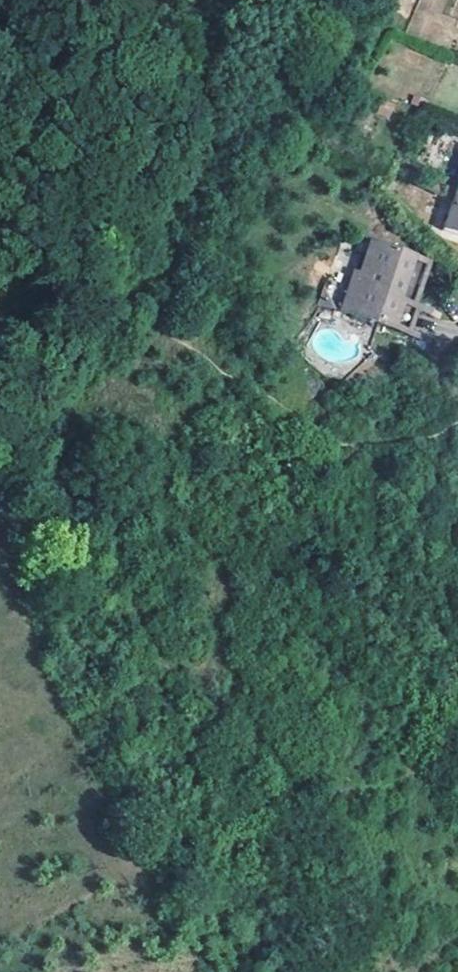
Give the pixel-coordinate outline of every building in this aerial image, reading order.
[(457,187),(442,231),(457,237),(457,187)] [(431,261),(372,239),(362,270),(356,268),(343,309),(411,335),(422,306),(418,304),(431,261)]
